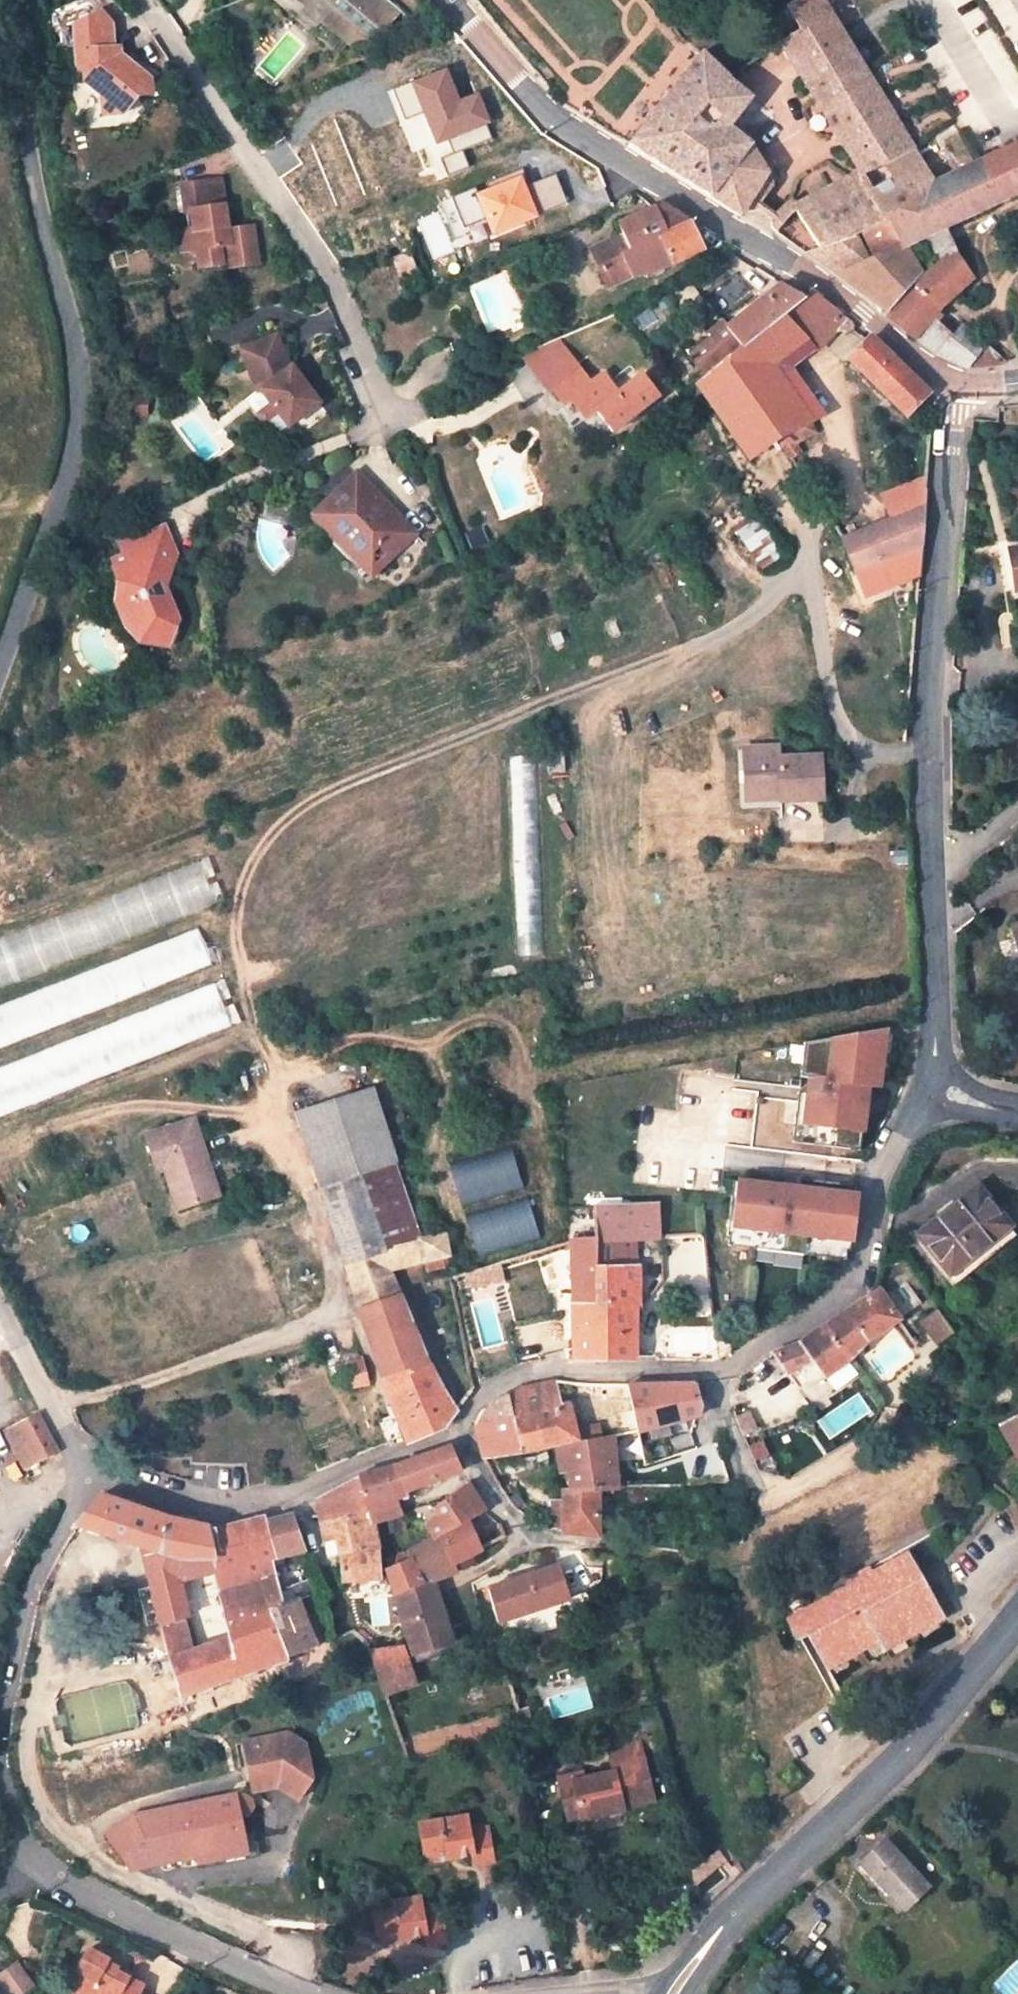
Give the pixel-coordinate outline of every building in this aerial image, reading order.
[(339,57),(349,45),(319,21),(331,7),(322,0),(307,0),(301,6),(294,0),(273,0),(339,57)] [(331,7),(319,21),(349,45),(382,32),(400,10),(388,0),(322,0),(331,7)] [(861,173),(794,209),(819,246),(856,229),(862,225),(934,188),(931,183),(845,39),(822,0),(797,0),(786,7),(799,28),(780,41),(861,173)] [(114,64),(114,56),(113,22),(100,14),(73,30),(74,58),(74,71),(84,80),(84,90),(102,108),(102,126),(122,125),(139,106),(153,103),(151,85),(128,66),(123,72),(114,64)] [(773,181),(753,143),(731,126),(755,96),(702,51),(628,145),(740,216),(744,209),(746,211),(749,212),(750,211),(752,211),(752,210),(754,210),(755,209),(756,209),(773,186),(773,181)] [(114,64),(123,72),(128,66),(122,61),(122,56),(114,56),(114,64)] [(66,58),(67,91),(84,90),(84,80),(74,71),(74,58),(66,58)] [(1017,193),(1017,142),(983,159),(931,183),(934,188),(862,225),(878,255),(870,259),(838,275),(886,310),(921,270),(904,246),(919,241),(927,259),(935,255),(939,263),(954,293),(970,279),(953,254),(957,251),(945,227),(1002,200),(1017,193)] [(491,238),(538,220),(520,174),(452,199),(464,230),(485,223),(491,238)] [(535,214),(564,207),(556,176),(528,183),(535,214)] [(202,270),(222,266),(223,271),(259,265),(253,230),(229,235),(220,184),(179,191),(184,219),(191,218),(194,234),(177,237),(181,256),(192,254),(200,260),(202,270)] [(664,203),(616,223),(620,233),(589,246),(605,282),(627,272),(629,275),(653,271),(703,247),(689,220),(666,203),(664,203)] [(805,253),(838,275),(870,259),(856,229),(819,246),(805,253)] [(934,320),(929,316),(954,293),(939,263),(914,284),(894,314),(890,319),(938,355),(953,335),(934,320)] [(780,284),(767,294),(725,326),(722,322),(707,334),(711,338),(689,355),(705,375),(783,314),(802,298),(780,284)] [(783,314),(804,337),(816,349),(836,330),(845,330),(847,333),(853,328),(851,321),(812,291),(802,298),(783,314)] [(947,308),(934,320),(953,335),(961,324),(949,309),(947,308)] [(772,363),(804,337),(783,314),(705,375),(695,383),(747,456),(811,422),(772,363)] [(938,355),(965,368),(984,342),(961,324),(953,335),(938,355)] [(247,396),(263,421),(277,431),(286,425),(318,403),(292,367),(290,363),(278,332),(242,345),(259,388),(247,396)] [(868,336),(848,358),(906,413),(928,392),(868,336)] [(658,395),(641,371),(615,391),(600,371),(587,382),(577,368),(551,388),(562,402),(569,397),(584,416),(594,408),(611,432),(658,395)] [(815,431),(811,422),(779,440),(791,459),(801,452),(795,441),(815,431)] [(415,533),(357,474),(332,498),(344,510),(332,521),(379,569),(415,533)] [(924,504),(919,478),(879,494),(888,518),(924,504)] [(332,498),(314,516),(372,575),(379,569),(332,521),(344,510),(332,498)] [(920,545),(924,504),(888,518),(839,537),(854,571),(920,545)] [(786,555),(753,514),(732,529),(761,572),(786,555)] [(165,608),(160,590),(172,586),(169,575),(183,570),(187,564),(182,548),(187,547),(182,530),(133,544),(136,556),(123,560),(129,582),(123,607),(129,628),(169,653),(184,626),(178,603),(165,608)] [(1008,548),(1014,590),(1017,589),(1017,547),(1008,548)] [(1014,590),(1008,548),(998,550),(1003,591),(1014,590)] [(821,798),(819,755),(777,757),(777,746),(742,748),(744,790),(778,790),(778,800),(821,798)] [(149,875),(153,895),(161,894),(165,915),(210,907),(202,866),(149,875)] [(230,1029),(216,989),(0,1066),(0,1111),(230,1029)] [(887,1028),(805,1042),(801,1076),(811,1078),(808,1102),(757,1095),(751,1147),(859,1161),(868,1085),(879,1086),(887,1028)] [(318,1190),(343,1264),(417,1239),(393,1166),(396,1165),(373,1093),(294,1117),(318,1190)] [(215,1195),(191,1119),(144,1134),(154,1168),(161,1166),(173,1208),(215,1195)] [(461,1206),(523,1187),(510,1145),(448,1164),(461,1206)] [(781,1185),(733,1179),(726,1234),(729,1235),(727,1244),(845,1258),(846,1249),(850,1249),(856,1194),(824,1190),(823,1186),(781,1181),(781,1185)] [(1007,1226),(976,1187),(917,1234),(935,1256),(949,1272),(1007,1226)] [(504,1250),(539,1239),(527,1199),(491,1209),(504,1250)] [(592,1205),(592,1237),(635,1236),(658,1235),(656,1203),(592,1205)] [(1015,1236),(1007,1226),(949,1272),(935,1256),(930,1261),(952,1287),(1015,1236)] [(442,1236),(417,1239),(421,1261),(446,1255),(442,1236)] [(593,1264),(636,1263),(635,1236),(592,1237),(593,1264)] [(636,1304),(636,1263),(593,1264),(592,1237),(570,1238),(573,1359),(634,1359),(633,1335),(639,1335),(643,1331),(642,1323),(637,1318),(634,1318),(634,1305),(636,1304)] [(397,1267),(421,1261),(417,1239),(343,1264),(358,1309),(397,1298),(387,1269),(397,1267)] [(484,1268),(488,1280),(504,1275),(500,1262),(484,1268)] [(477,1283),(488,1280),(484,1268),(473,1271),(477,1283)] [(872,1294),(824,1326),(846,1359),(849,1357),(868,1339),(899,1318),(878,1289),(872,1294)] [(424,1358),(397,1298),(358,1309),(380,1380),(402,1435),(405,1444),(443,1428),(455,1413),(438,1390),(440,1388),(424,1358)] [(959,1345),(945,1322),(929,1332),(944,1355),(959,1345)] [(804,1339),(772,1352),(785,1371),(796,1387),(824,1376),(846,1359),(824,1326),(804,1339)] [(366,1386),(359,1361),(341,1367),(348,1391),(366,1386)] [(576,1440),(568,1405),(558,1407),(553,1381),(547,1381),(534,1383),(516,1389),(502,1395),(487,1404),(491,1421),(473,1425),(482,1455),(483,1458),(532,1450),(576,1440)] [(636,1431),(699,1416),(703,1404),(697,1388),(691,1383),(626,1384),(636,1431)] [(41,1413),(18,1423),(39,1461),(59,1450),(41,1413)] [(1015,1420),(1001,1427),(1012,1449),(1017,1446),(1017,1419),(1015,1420)] [(615,1488),(611,1437),(556,1447),(560,1473),(566,1474),(570,1490),(597,1489),(615,1488)] [(715,1443),(683,1448),(686,1477),(725,1474),(715,1443)] [(400,1514),(393,1496),(408,1491),(458,1470),(450,1453),(449,1449),(448,1448),(447,1447),(443,1447),(355,1476),(334,1487),(315,1499),(319,1518),(366,1511),(369,1523),(371,1523),(400,1514)] [(440,1499),(424,1523),(425,1524),(432,1536),(433,1539),(466,1521),(483,1511),(466,1482),(442,1498),(440,1499)] [(607,1533),(607,1514),(597,1514),(597,1489),(570,1490),(561,1491),(561,1533),(588,1537),(596,1537),(596,1532),(607,1533)] [(77,1525),(143,1546),(139,1560),(148,1568),(157,1571),(159,1623),(180,1710),(202,1703),(198,1689),(314,1647),(295,1598),(281,1604),(279,1593),(272,1559),(303,1550),(291,1517),(264,1521),(264,1517),(208,1529),(207,1524),(175,1519),(98,1495),(77,1525)] [(341,1582),(379,1579),(379,1578),(379,1559),(378,1548),(371,1523),(369,1523),(366,1511),(319,1518),(323,1539),(335,1538),(341,1582)] [(463,1568),(470,1565),(467,1555),(477,1549),(466,1521),(433,1539),(432,1536),(405,1552),(407,1558),(410,1556),(424,1585),(394,1595),(411,1650),(449,1642),(440,1611),(431,1580),(453,1572),(463,1568)] [(407,1558),(385,1567),(394,1595),(424,1585),(410,1556),(407,1558)] [(913,1572),(905,1558),(880,1572),(859,1581),(857,1575),(846,1581),(849,1587),(789,1620),(800,1639),(807,1635),(826,1667),(877,1639),(882,1648),(936,1619),(919,1590),(924,1588),(916,1571),(913,1572)] [(569,1597),(557,1565),(486,1587),(497,1621),(569,1597)] [(877,1566),(857,1575),(859,1581),(880,1572),(877,1566)] [(281,1604),(295,1598),(291,1588),(279,1593),(281,1604)] [(458,1641),(448,1609),(440,1611),(449,1642),(458,1641)] [(817,1672),(826,1667),(807,1635),(800,1639),(817,1672)] [(411,1650),(413,1662),(457,1649),(458,1648),(459,1645),(458,1641),(449,1642),(411,1650)] [(414,1684),(400,1644),(369,1648),(367,1649),(383,1695),(414,1684)] [(415,1732),(417,1752),(466,1745),(465,1739),(478,1737),(477,1723),(415,1732)] [(313,1778),(308,1755),(306,1747),(286,1732),(241,1742),(246,1768),(272,1763),(276,1786),(313,1778)] [(607,1764),(639,1757),(635,1741),(603,1748),(607,1764)] [(609,1770),(578,1778),(577,1770),(552,1775),(558,1804),(574,1800),(578,1817),(618,1809),(616,1804),(648,1797),(639,1757),(607,1764),(609,1770)] [(251,1792),(276,1786),(272,1763),(246,1768),(251,1792)] [(276,1786),(297,1801),(313,1778),(276,1786)] [(238,1828),(232,1795),(149,1811),(159,1862),(193,1856),(190,1838),(238,1828)] [(558,1804),(562,1820),(578,1817),(574,1800),(558,1804)] [(468,1827),(465,1813),(417,1825),(424,1853),(436,1862),(474,1852),(476,1862),(495,1858),(487,1824),(468,1827)] [(928,1888),(885,1841),(861,1862),(887,1890),(904,1908),(928,1888)] [(718,1863),(724,1858),(717,1848),(689,1871),(692,1884),(718,1863)] [(887,1890),(861,1862),(855,1868),(880,1895),(887,1890)] [(728,1867),(732,1874),(738,1871),(735,1863),(729,1866),(728,1867)] [(431,1914),(427,1900),(379,1911),(386,1938),(400,1949),(438,1941),(440,1948),(457,1944),(449,1910),(431,1914)] [(98,1963),(100,1960),(81,1948),(62,1983),(81,1993),(130,1993),(134,1988),(107,1972),(109,1970),(98,1963)] [(0,1976),(0,1989),(4,1993),(29,1993),(36,1988),(18,1963),(0,1976)] [(62,1983),(59,1988),(68,1993),(81,1993),(62,1983)]
